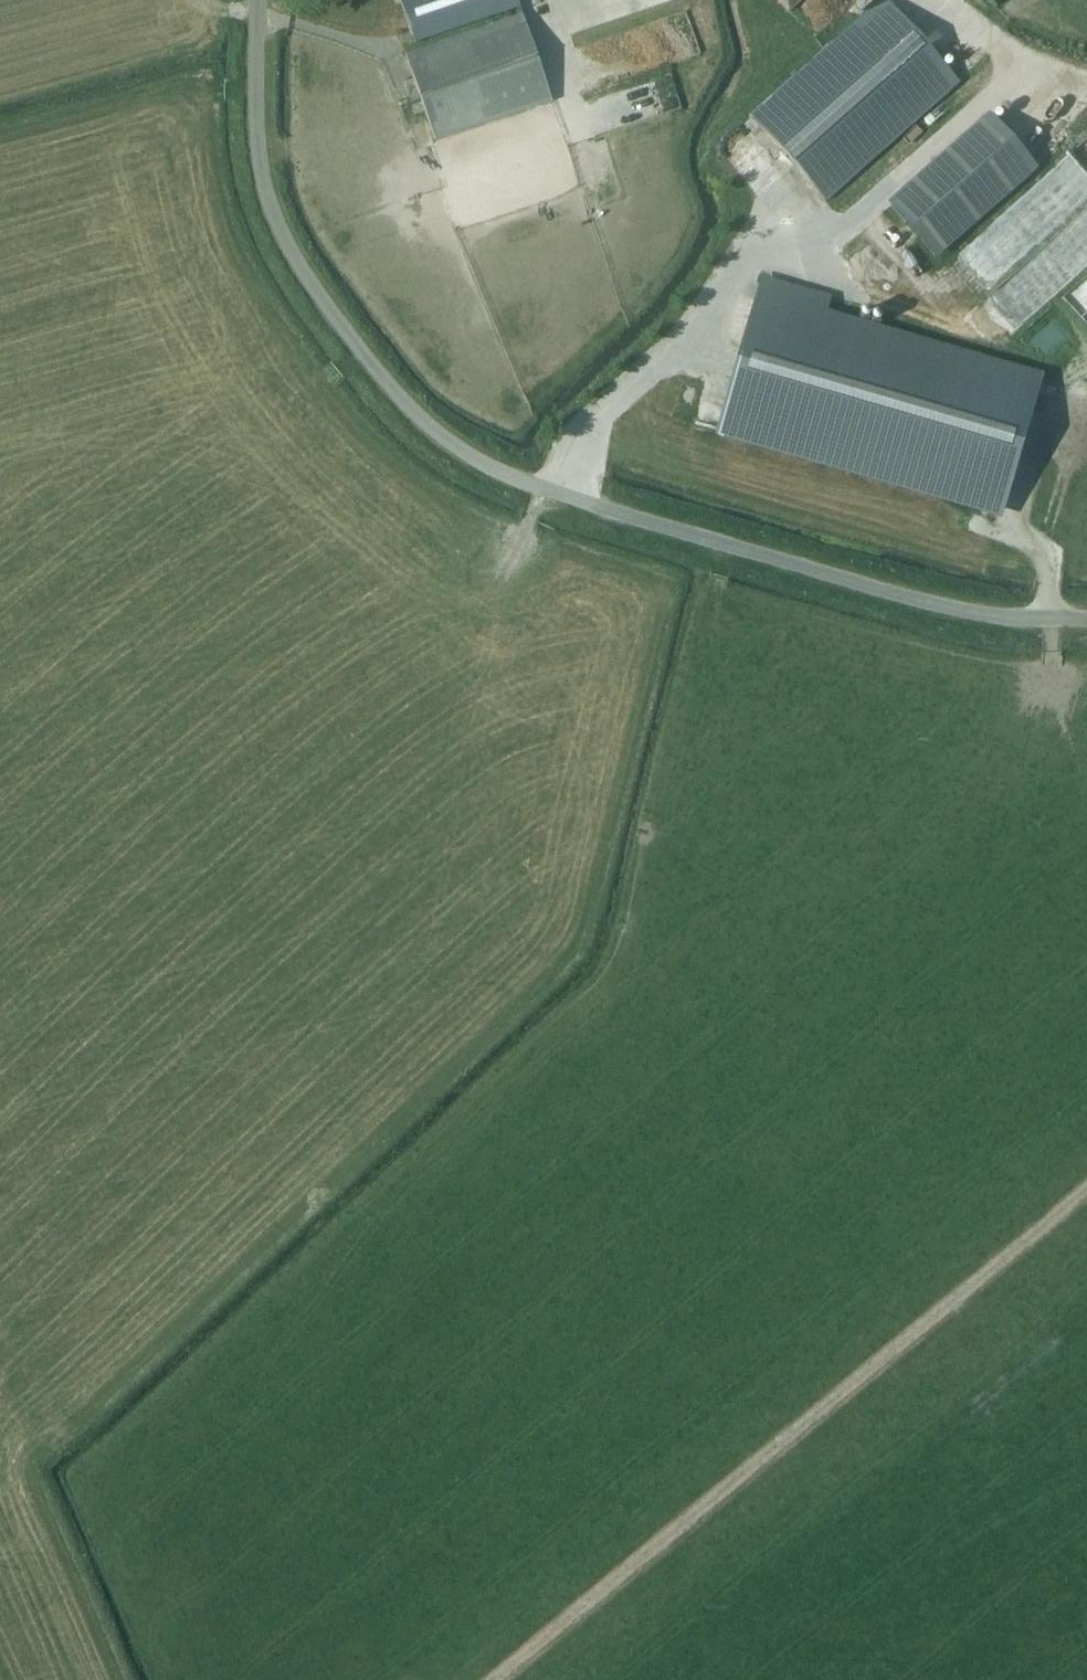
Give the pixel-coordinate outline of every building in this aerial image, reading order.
[(414,43),(506,12),(509,20),(405,56),(434,141),(551,101),(517,0),(399,0),(414,43)] [(825,202),(959,83),(884,0),(880,0),(749,117),(825,202)] [(788,12),(800,0),(776,0),(788,12)] [(1034,168),(990,118),(891,206),(935,256),(1034,168)] [(767,274),(721,431),(997,512),(1032,393),(820,331),(832,293),(767,274)]
